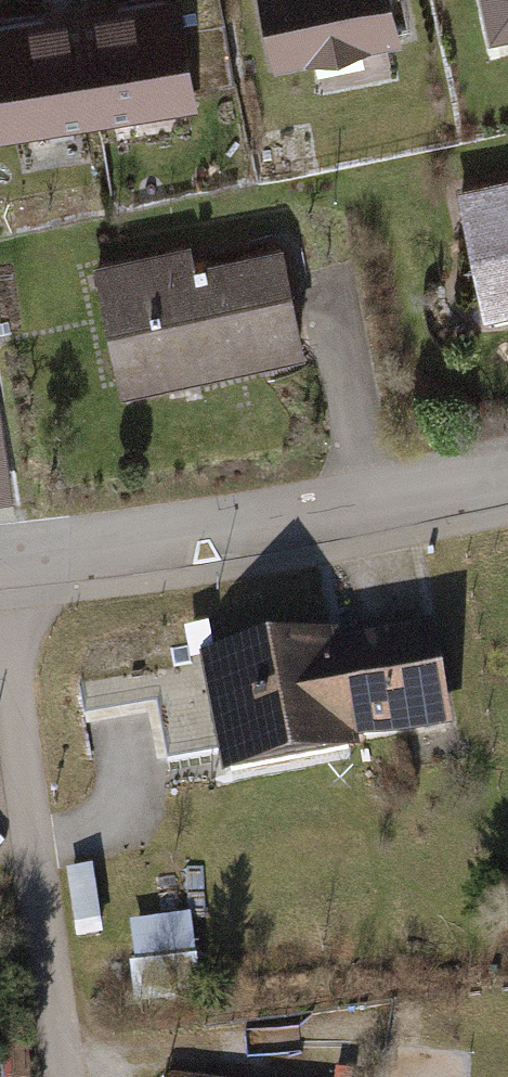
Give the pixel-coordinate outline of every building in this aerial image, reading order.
[(83,9),(101,116),(200,99),(197,88),(186,23),(182,0),(136,0),(83,9)] [(276,68),(402,43),(394,0),(263,0),(276,68)] [(493,35),(507,32),(507,0),(486,0),(493,35)] [(0,23),(0,135),(101,116),(83,9),(0,23)] [(223,17),(186,23),(197,88),(234,81),(223,17)] [(459,188),(484,315),(507,310),(507,178),(459,188)] [(190,245),(94,265),(121,392),(307,353),(284,245),(194,264),(190,245)] [(14,500),(0,409),(0,502),(14,500)] [(432,625),(336,644),(355,748),(453,729),(432,625)] [(334,637),(207,660),(229,782),(357,759),(355,748),(336,644),(334,637)] [(93,867),(69,871),(78,940),(102,937),(93,867)] [(191,915),(131,924),(138,969),(130,970),(135,1009),(203,999),(191,915)]
